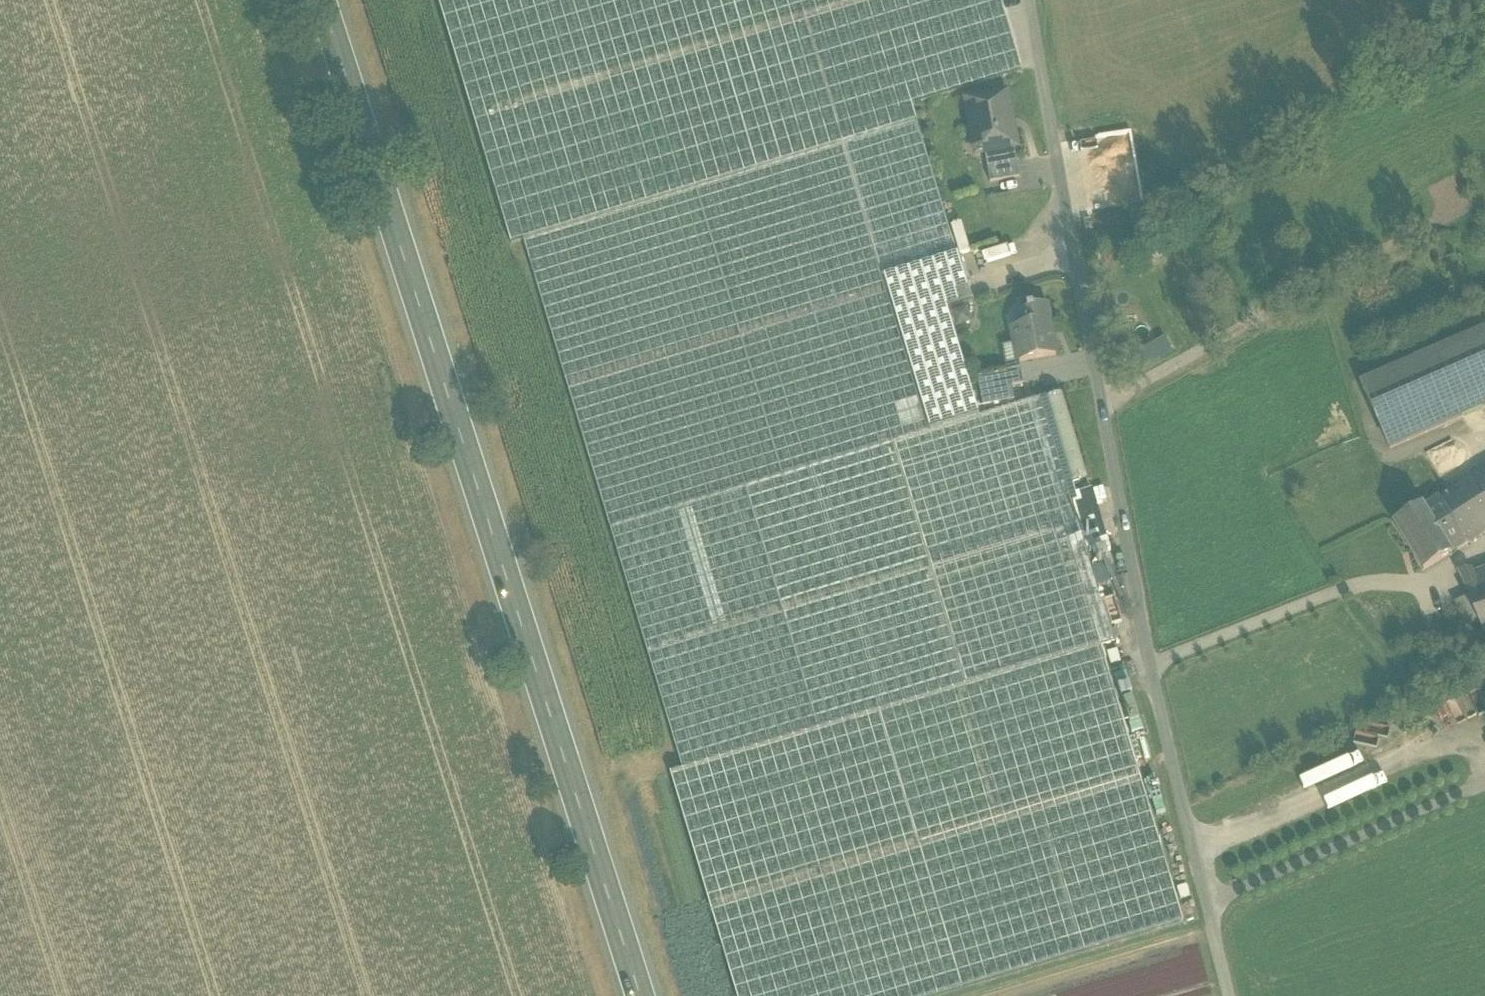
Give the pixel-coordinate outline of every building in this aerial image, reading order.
[(511,245),(916,123),(917,123),(912,106),(1022,73),(1000,0),(438,0),(511,245)] [(1007,95),(966,102),(966,104),(972,103),(974,118),(969,119),(972,140),(978,139),(981,154),(975,155),(975,156),(984,155),(1014,149),(1017,149),(1007,95)] [(916,123),(523,241),(610,529),(894,444),(980,418),(933,263),(956,256),(917,123),(916,123)] [(1014,149),(984,155),(989,184),(1019,179),(1014,149)] [(1027,313),(1017,315),(1019,328),(1012,329),(1020,370),(1021,370),(1019,363),(1055,356),(1046,306),(1033,309),(1032,308),(1026,309),(1027,313)] [(1361,383),(1389,449),(1484,408),(1484,329),(1361,383)] [(1144,364),(1170,354),(1164,336),(1138,346),(1144,364)] [(1020,370),(991,376),(994,391),(1024,386),(1021,370),(1020,370)] [(1087,480),(1061,394),(1042,399),(1067,485),(1087,480)] [(980,418),(894,444),(966,686),(1100,645),(1114,641),(1067,485),(1042,399),(980,418)] [(894,444),(610,529),(682,770),(965,686),(966,686),(894,444)] [(1439,499),(1466,543),(1484,531),(1484,477),(1482,472),(1439,499)] [(1466,543),(1439,499),(1423,509),(1449,554),(1466,543)] [(1449,554),(1423,509),(1396,526),(1423,570),(1449,554)] [(1473,575),(1470,570),(1458,572),(1468,593),(1479,589),(1473,575)] [(1479,589),(1484,587),(1484,571),(1473,575),(1479,589)] [(1479,589),(1468,593),(1469,597),(1479,623),(1483,632),(1484,631),(1484,587),(1479,589)] [(1469,597),(1455,602),(1464,628),(1479,623),(1469,597)] [(965,686),(682,770),(670,774),(736,995),(937,995),(1183,923),(1100,645),(966,686),(965,686)]
